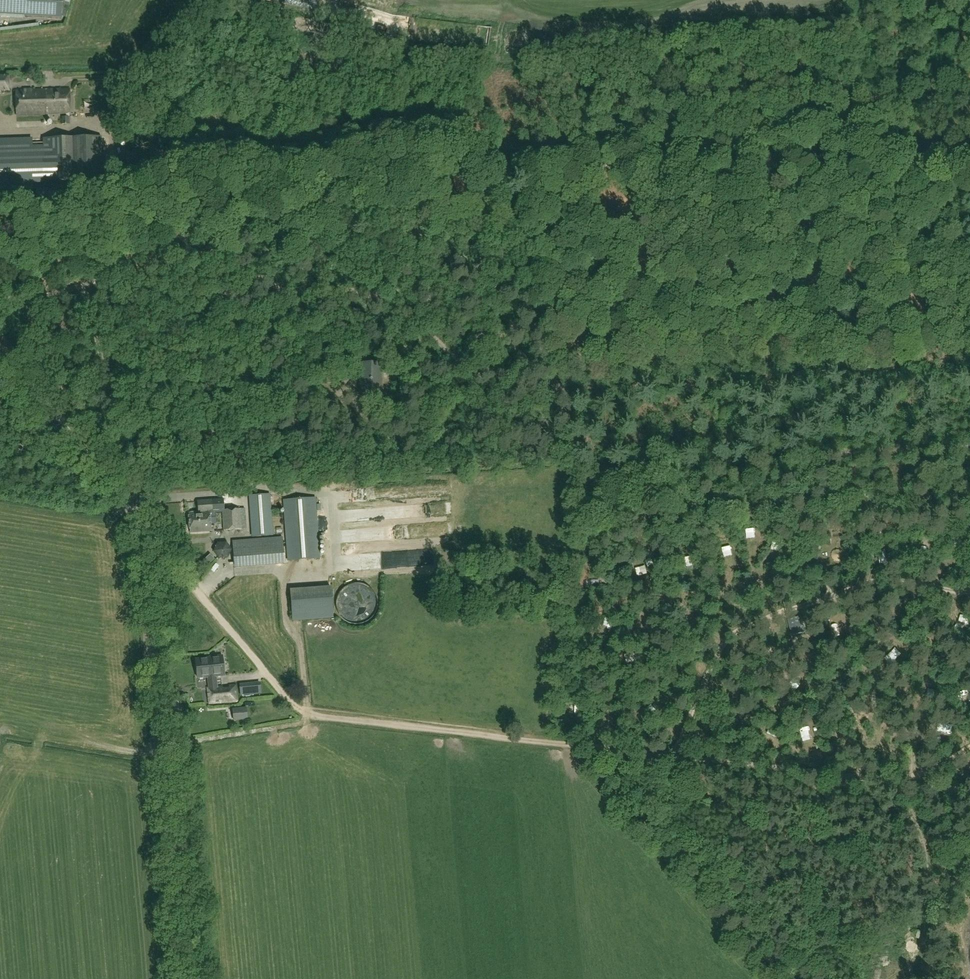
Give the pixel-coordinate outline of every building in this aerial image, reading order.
[(61,18),(63,0),(0,0),(0,15),(61,18)] [(9,90),(8,75),(0,76),(0,91),(9,90)] [(16,114),(61,113),(66,113),(66,117),(61,117),(61,124),(69,124),(69,117),(69,114),(68,90),(16,91),(16,114)] [(64,137),(43,138),(44,182),(65,181),(64,137)] [(101,137),(79,137),(80,181),(102,181),(101,137)] [(33,190),(31,139),(0,140),(0,191),(33,190)] [(361,363),(359,393),(380,394),(381,363),(361,363)] [(344,370),(337,381),(344,385),(351,375),(344,370)] [(436,500),(457,501),(458,491),(437,491),(436,500)] [(272,535),(269,494),(249,496),(252,537),(272,535)] [(319,558),(315,498),(283,500),(288,561),(319,558)] [(211,531),(209,512),(213,512),(212,500),(197,501),(198,512),(188,513),(190,533),(211,531)] [(222,510),(223,531),(240,530),(239,509),(222,510)] [(761,534),(751,535),(752,546),(762,546),(761,534)] [(226,542),(216,544),(213,552),(218,560),(228,559),(232,550),(226,542)] [(237,567),(286,564),(285,542),(236,545),(237,567)] [(214,559),(210,554),(202,561),(206,566),(214,559)] [(398,571),(395,557),(384,559),(387,573),(398,571)] [(644,581),(653,578),(650,571),(641,574),(644,581)] [(610,589),(617,587),(615,579),(608,581),(610,589)] [(362,623),(365,622),(369,620),(372,617),(375,614),(376,610),(377,607),(377,602),(377,598),(375,595),(373,590),(370,588),(367,586),(364,584),(360,583),(357,583),(352,584),(348,585),(345,587),(342,589),(339,593),(338,596),(337,600),(336,605),(337,609),(338,612),(340,615),(342,618),(345,620),(350,623),(355,624),(359,624),(362,623)] [(290,590),(292,620),(333,617),(331,587),(290,590)] [(805,632),(801,619),(788,622),(792,635),(805,632)] [(843,641),(853,636),(850,630),(840,636),(843,641)] [(209,688),(207,688),(209,704),(224,702),(223,689),(223,687),(213,688),(212,677),(225,676),(222,655),(209,657),(209,658),(195,660),(197,678),(205,677),(205,678),(208,677),(209,688)] [(630,658),(634,669),(641,666),(637,655),(630,658)] [(845,675),(838,680),(843,688),(851,683),(845,675)] [(249,684),(238,685),(239,693),(250,692),(249,684)] [(223,689),(224,702),(238,701),(236,685),(229,686),(230,688),(223,689)] [(245,708),(233,709),(234,720),(246,718),(245,708)]
